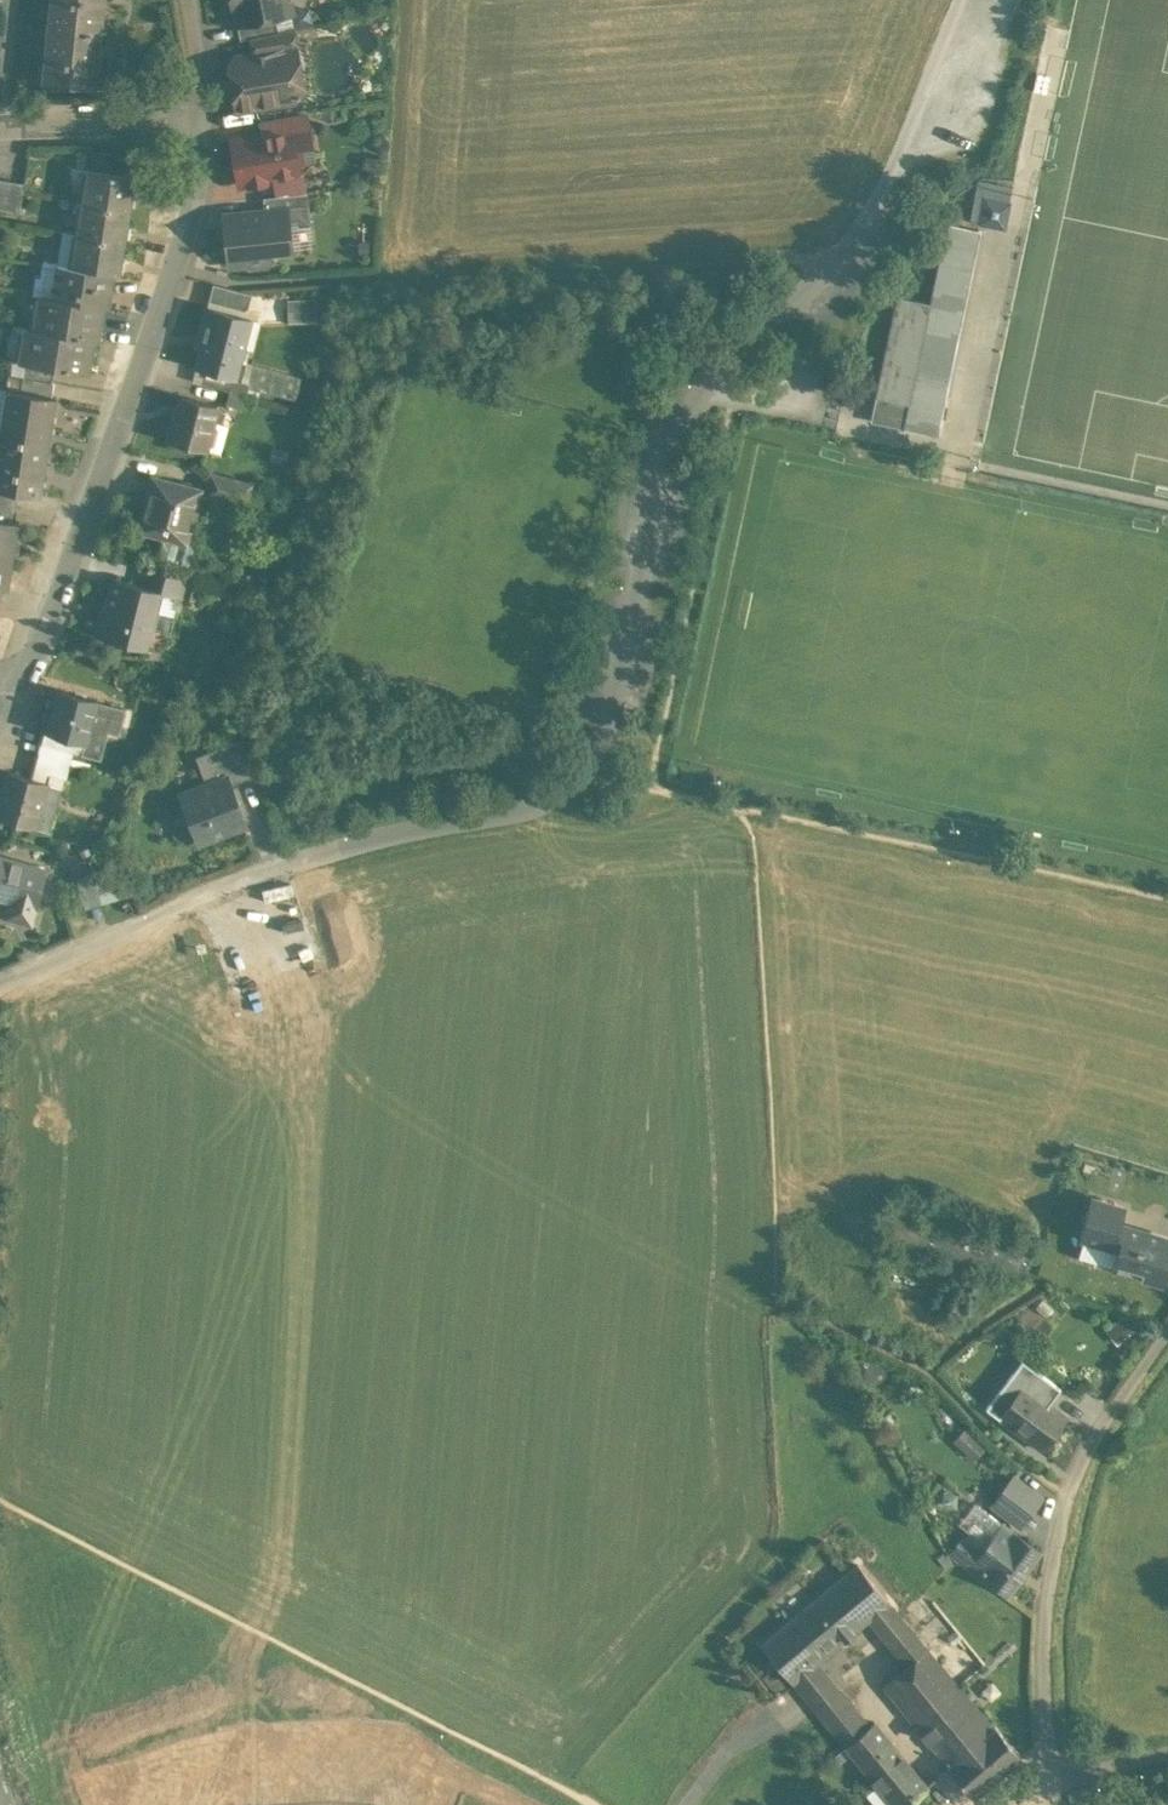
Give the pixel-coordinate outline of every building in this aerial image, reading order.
[(100,35),(103,0),(52,0),(48,30),(100,35)] [(233,7),(236,6),(239,22),(240,23),(275,15),(285,13),(291,12),(292,13),(289,0),(232,0),(233,7)] [(278,30),(294,27),(291,12),(285,13),(275,15),(278,30)] [(275,15),(240,23),(239,22),(237,22),(240,39),(251,36),(278,30),(275,15)] [(278,30),(251,36),(254,53),(282,48),(282,49),(295,47),(297,47),(294,27),(278,30)] [(100,35),(48,30),(43,81),(94,86),(100,35)] [(254,53),(252,53),(248,59),(248,61),(229,65),(237,108),(298,98),(302,91),(295,47),(282,49),(282,48),(254,53)] [(343,105),(324,108),(326,121),(345,117),(343,105)] [(305,112),(262,119),(264,133),(307,126),(305,112)] [(264,133),(232,139),(240,183),(250,181),(250,184),(266,181),(265,179),(273,177),(298,173),(298,171),(296,159),(312,156),(307,126),(264,133)] [(86,149),(76,147),(74,167),(71,167),(68,181),(87,184),(90,170),(84,169),(84,168),(86,149)] [(131,156),(86,149),(84,168),(127,175),(131,156)] [(127,175),(84,168),(84,169),(90,170),(87,184),(85,201),(129,208),(134,176),(127,175)] [(298,173),(273,177),(276,195),(307,192),(304,170),(298,171),(298,173)] [(0,178),(0,207),(4,208),(8,179),(0,178)] [(24,182),(8,179),(4,208),(19,210),(24,182)] [(974,223),(1006,227),(1011,185),(978,181),(974,223)] [(276,195),(263,196),(265,211),(287,208),(289,221),(297,220),(298,226),(301,226),(311,225),(307,192),(276,195)] [(129,208),(85,201),(79,232),(73,231),(73,232),(79,233),(124,240),(129,208)] [(265,211),(224,215),(229,264),(248,262),(253,266),(263,265),(268,259),(267,250),(291,247),(289,221),(287,208),(265,211)] [(289,221),(291,247),(303,246),(301,226),(298,226),(297,220),(289,221)] [(906,421),(904,428),(936,435),(979,229),(947,222),(936,279),(939,279),(934,303),(930,325),(926,324),(910,402),(906,421)] [(63,230),(58,262),(68,264),(68,263),(74,264),(79,233),(73,232),(63,230)] [(124,240),(79,233),(74,264),(68,263),(68,264),(113,271),(118,272),(124,240)] [(58,262),(43,260),(41,276),(36,275),(33,293),(41,294),(101,305),(107,306),(113,271),(68,264),(58,262)] [(250,293),(212,283),(207,300),(243,309),(247,306),(250,293)] [(101,305),(41,294),(35,327),(35,328),(92,337),(92,338),(96,338),(101,305)] [(934,303),(897,295),(877,395),(910,402),(926,324),(930,325),(934,303)] [(315,298),(290,299),(292,319),(316,317),(315,298)] [(257,318),(206,305),(198,335),(206,337),(199,365),(196,365),(196,366),(203,368),(233,376),(234,376),(238,360),(245,362),(257,318)] [(92,337),(35,328),(35,327),(27,326),(21,361),(26,362),(58,367),(87,371),(92,338),(92,337)] [(58,367),(26,362),(23,375),(56,381),(58,367)] [(304,378),(245,362),(238,386),(298,403),(304,378)] [(233,376),(203,368),(199,382),(229,390),(230,390),(233,376)] [(56,381),(23,375),(21,390),(53,395),(56,381)] [(21,390),(6,387),(1,421),(51,429),(57,396),(53,395),(21,390)] [(230,390),(229,390),(225,403),(251,410),(255,397),(230,390)] [(217,404),(181,395),(175,418),(172,417),(167,439),(205,449),(217,404)] [(910,402),(877,395),(872,415),(906,421),(910,402)] [(1,421),(0,425),(0,454),(46,462),(51,429),(1,421)] [(270,462),(282,464),(285,447),(273,445),(270,462)] [(0,454),(0,488),(19,491),(41,495),(46,462),(0,454)] [(250,483),(212,473),(206,493),(245,503),(250,483)] [(199,488),(154,476),(140,528),(161,534),(185,540),(188,528),(199,488)] [(17,506),(19,491),(0,488),(0,503),(17,506)] [(0,503),(0,518),(14,520),(17,506),(0,503)] [(11,554),(16,520),(14,520),(0,518),(0,552),(11,554)] [(204,532),(188,528),(185,540),(161,534),(155,557),(195,568),(204,532)] [(0,552),(0,586),(6,587),(11,554),(0,552)] [(248,557),(233,565),(239,578),(254,570),(248,557)] [(186,578),(153,570),(149,587),(158,589),(158,590),(181,596),(186,578)] [(149,587),(114,578),(107,608),(104,607),(97,634),(144,646),(152,614),(158,590),(158,589),(149,587)] [(186,578),(181,596),(197,601),(202,583),(186,578)] [(181,596),(158,590),(152,614),(176,620),(181,596)] [(248,595),(231,593),(230,608),(247,610),(248,595)] [(98,700),(60,689),(49,731),(77,739),(85,741),(86,741),(91,725),(109,730),(119,733),(125,709),(97,701),(98,700)] [(86,741),(85,741),(82,754),(101,759),(109,730),(91,725),(86,741)] [(44,730),(41,740),(74,749),(77,739),(49,731),(44,730)] [(236,739),(211,749),(222,777),(227,775),(231,786),(251,778),(236,739)] [(74,749),(41,740),(37,754),(70,763),(74,749)] [(70,763),(37,754),(31,776),(48,781),(50,774),(66,778),(70,763)] [(9,770),(0,802),(0,816),(36,826),(48,781),(31,776),(9,770)] [(222,777),(181,793),(199,840),(216,834),(217,837),(231,832),(229,829),(245,822),(231,786),(227,775),(222,777)] [(62,785),(48,781),(36,826),(50,830),(62,785)] [(0,856),(0,896),(12,899),(7,916),(31,922),(35,906),(37,906),(46,869),(0,856)] [(93,873),(77,878),(85,906),(102,901),(93,873)] [(1121,1224),(1127,1207),(1097,1198),(1083,1236),(1122,1247),(1117,1262),(1145,1270),(1144,1275),(1165,1281),(1167,1271),(1167,1237),(1121,1224)] [(1052,1382),(1023,1359),(1011,1375),(1023,1385),(1040,1397),(1052,1382)] [(1040,1397),(1023,1385),(999,1416),(1042,1448),(1066,1416),(1040,1397)] [(966,1426),(955,1438),(977,1458),(988,1445),(966,1426)] [(991,1504),(1027,1527),(1049,1493),(1014,1470),(991,1504)] [(1016,1533),(985,1511),(955,1552),(984,1575),(1009,1593),(1041,1550),(1017,1533),(1016,1533)] [(869,1725),(817,1661),(869,1618),(881,1633),(902,1617),(858,1562),(761,1642),(845,1745),(869,1725)] [(927,1647),(902,1617),(881,1633),(906,1664),(927,1647)] [(906,1664),(883,1684),(949,1764),(995,1726),(959,1685),(927,1647),(906,1664)] [(874,1720),(869,1725),(845,1745),(895,1804),(905,1804),(928,1785),(874,1720)] [(949,1764),(949,1765),(974,1795),(1020,1755),(995,1726),(949,1764)]
